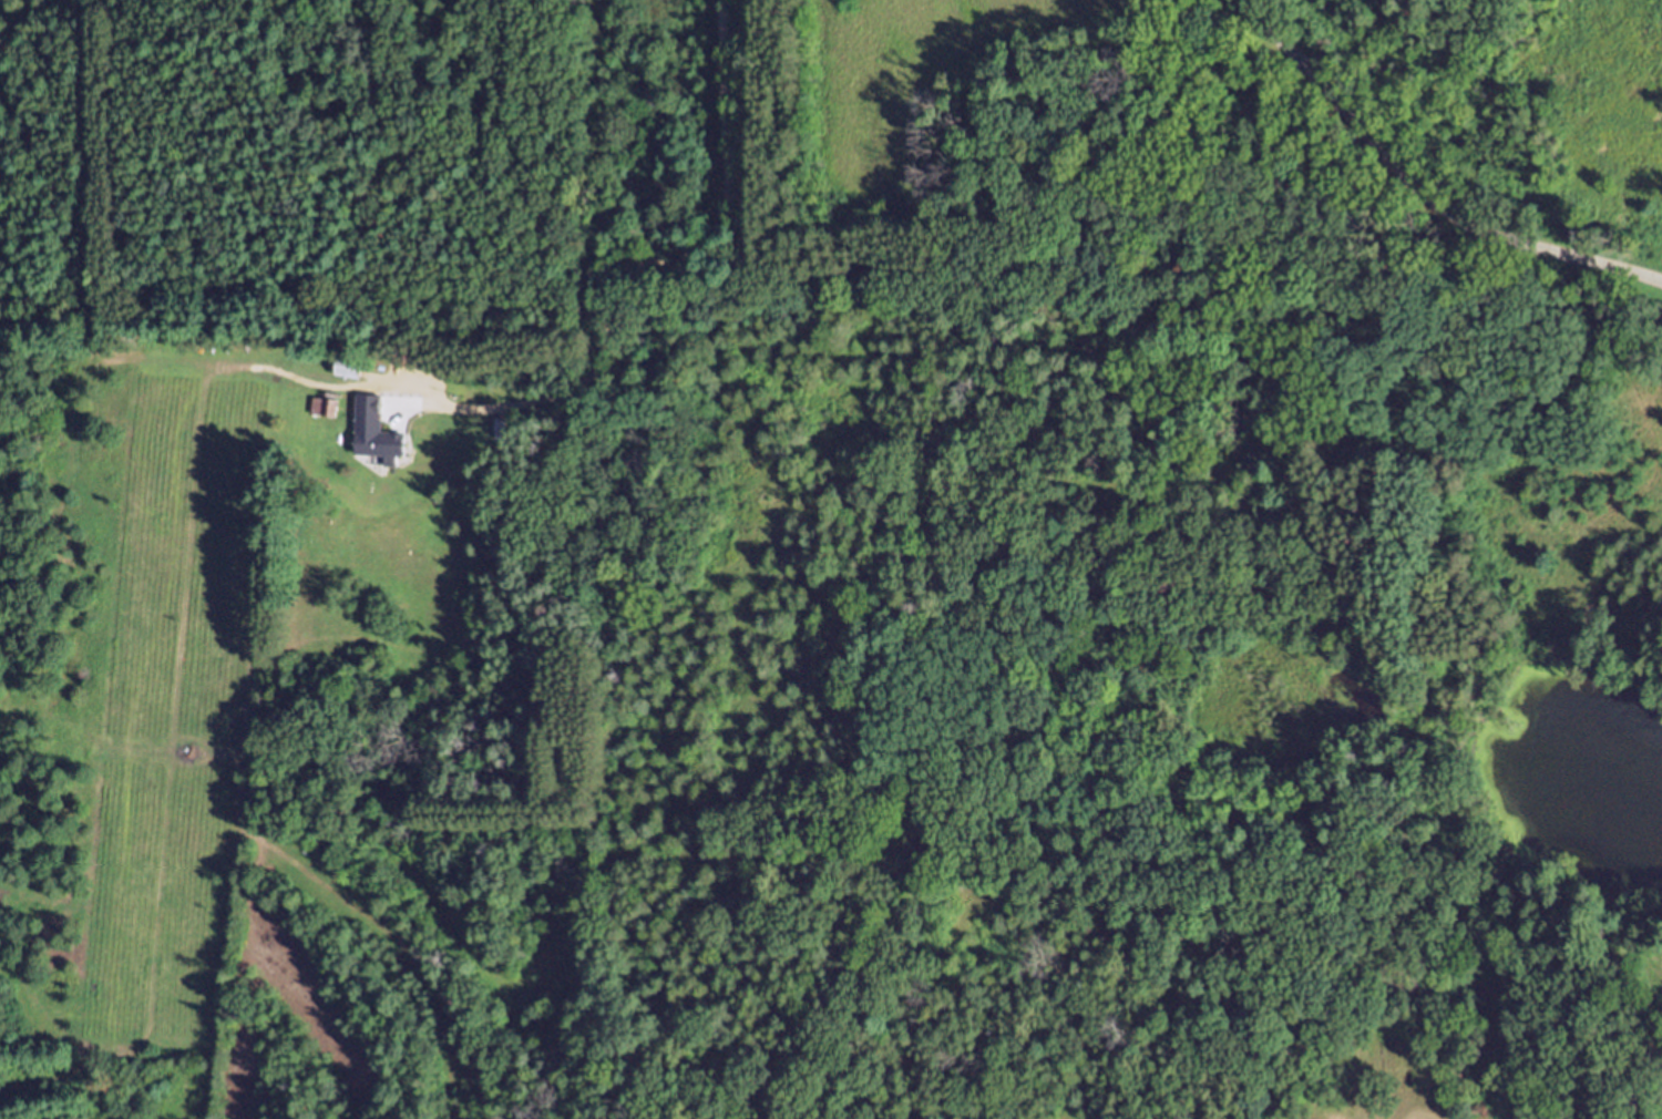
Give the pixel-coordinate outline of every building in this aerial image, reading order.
[(341,379),(366,386),(372,365),(347,358),(341,379)] [(414,461),(414,436),(364,436),(364,461),(414,461)]
